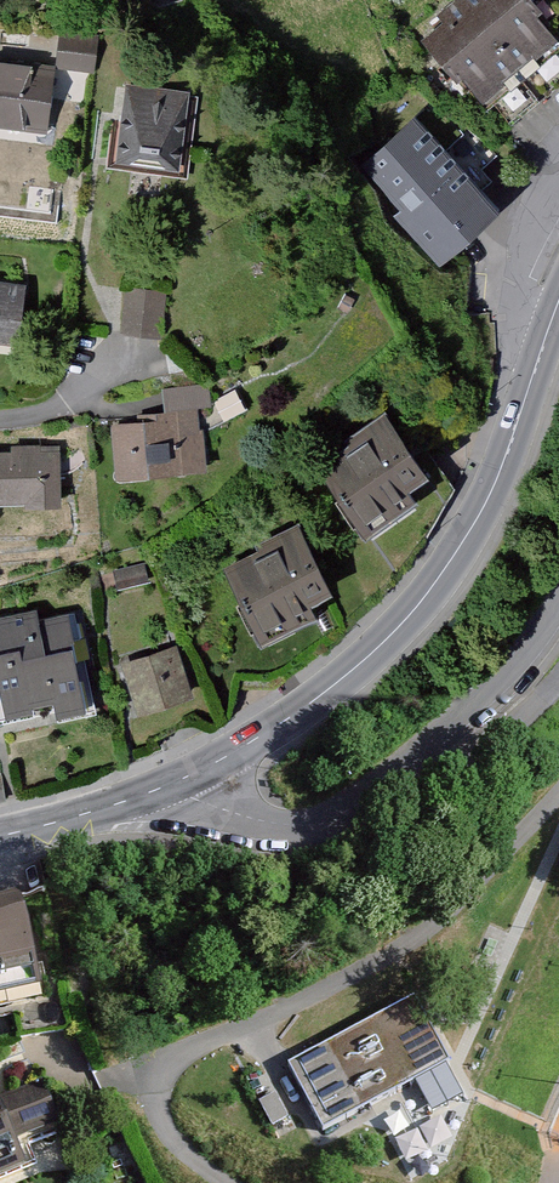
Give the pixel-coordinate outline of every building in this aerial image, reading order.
[(467,15),(526,87),(558,61),(558,54),(539,30),(548,23),(530,0),(473,0),(478,6),(467,15)] [(489,117),(526,87),(467,15),(457,22),(452,16),(436,29),(442,38),(424,52),(460,96),(468,90),(489,117)] [(99,83),(102,43),(63,40),(60,80),(99,83)] [(54,76),(0,73),(0,137),(50,140),(54,76)] [(193,97),(123,89),(114,173),(184,181),(193,97)] [(507,227),(415,122),(356,173),(448,278),(507,227)] [(6,352),(8,336),(19,338),(24,287),(0,284),(0,351),(6,352)] [(116,476),(206,466),(199,406),(212,405),(209,382),(162,387),(164,408),(143,410),(144,417),(110,421),(116,476)] [(320,476),(368,547),(438,499),(385,422),(341,452),(345,459),(320,476)] [(11,448),(0,448),(0,502),(61,502),(60,442),(11,442),(11,448)] [(250,562),(223,577),(265,652),(343,609),(301,532),(271,549),(277,560),(256,571),(250,562)] [(144,560),(114,568),(119,587),(149,579),(144,560)] [(0,626),(0,656),(15,731),(65,721),(67,732),(95,726),(80,652),(95,649),(89,622),(55,629),(52,616),(0,626)] [(177,653),(119,672),(137,725),(194,706),(177,653)] [(0,906),(0,1017),(24,1012),(21,996),(41,992),(24,902),(0,906)] [(418,1001),(289,1064),(324,1136),(400,1099),(408,1116),(461,1090),(418,1001)] [(18,1155),(60,1139),(41,1089),(0,1104),(0,1182),(28,1182),(18,1155)]
